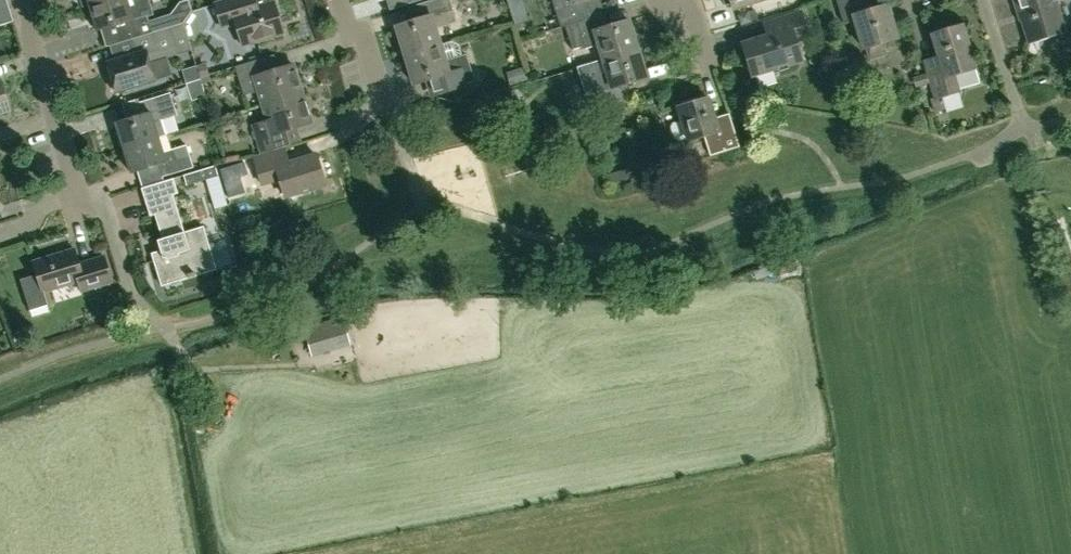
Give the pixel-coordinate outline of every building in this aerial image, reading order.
[(13,22),(6,0),(0,0),(0,26),(13,22)] [(148,16),(152,15),(147,0),(112,0),(89,7),(97,31),(122,23),(128,41),(133,39),(153,33),(172,27),(169,16),(149,22),(148,16)] [(258,7),(256,0),(228,0),(215,4),(222,27),(236,23),(243,46),(284,33),(275,2),(258,7)] [(405,56),(453,41),(452,41),(441,45),(436,29),(456,22),(449,0),(436,0),(418,5),(423,19),(396,27),(405,56)] [(561,28),(566,26),(591,19),(586,2),(593,0),(552,0),(561,28)] [(726,6),(732,4),(733,9),(763,0),(724,0),(726,6)] [(898,39),(887,5),(874,10),(871,0),(837,0),(844,23),(856,19),(865,49),(898,39)] [(1018,11),(1020,11),(1030,40),(1064,29),(1055,0),(1014,0),(1018,11)] [(795,41),(808,37),(801,14),(765,25),(769,37),(744,45),(754,75),(801,61),(795,41)] [(591,19),(566,26),(573,50),(585,47),(585,49),(599,45),(604,60),(638,49),(629,20),(608,27),(605,15),(591,19)] [(169,77),(164,60),(178,56),(192,51),(183,24),(172,27),(153,33),(133,39),(137,54),(107,63),(116,93),(169,77)] [(926,68),(932,86),(936,99),(932,100),(935,111),(946,108),(942,97),(959,92),(954,75),(975,68),(962,26),(932,35),(941,64),(926,68)] [(415,85),(425,82),(429,96),(475,82),(466,55),(463,56),(460,45),(453,41),(405,56),(415,85)] [(647,78),(638,49),(604,60),(608,74),(594,79),(595,82),(584,85),(591,109),(630,97),(626,85),(647,78)] [(235,67),(241,86),(244,96),(259,91),(264,106),(303,94),(294,65),(268,72),(264,58),(235,67)] [(182,82),(184,99),(198,98),(196,80),(182,82)] [(9,111),(0,83),(0,114),(9,111)] [(167,136),(162,120),(177,116),(170,93),(140,103),(144,115),(117,123),(124,149),(167,136)] [(262,155),(291,146),(302,142),(298,127),(311,123),(303,94),(264,106),(268,120),(253,125),(262,155)] [(678,107),(683,120),(673,123),(671,128),(674,140),(679,142),(689,139),(689,141),(704,137),(710,156),(740,147),(729,114),(715,119),(708,98),(678,107)] [(163,152),(159,138),(167,136),(124,149),(132,173),(159,165),(162,177),(193,168),(187,145),(163,152)] [(286,197),(326,185),(317,156),(290,164),(286,149),(254,159),(262,185),(280,179),(286,197)] [(633,179),(630,168),(621,171),(618,163),(603,168),(608,186),(620,182),(620,183),(633,179)] [(162,287),(217,269),(204,226),(185,232),(173,195),(178,193),(174,179),(142,188),(150,216),(156,214),(163,239),(158,240),(163,258),(154,260),(162,287)] [(106,257),(92,261),(80,265),(75,250),(34,263),(38,275),(21,280),(31,311),(49,306),(44,292),(79,281),(82,291),(113,282),(106,257)] [(339,347),(333,327),(332,326),(306,334),(313,355),(339,347)]
